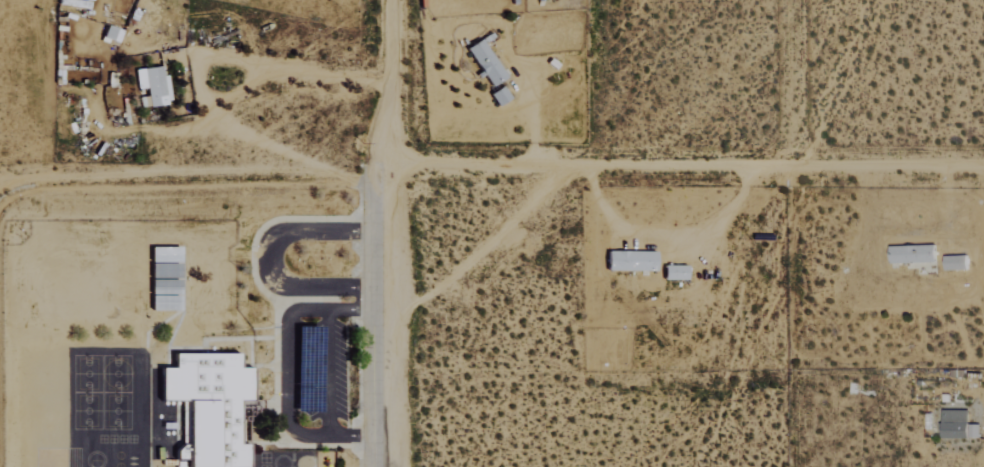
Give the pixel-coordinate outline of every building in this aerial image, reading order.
[(118,43),(122,31),(106,25),(102,38),(118,43)] [(504,80),(483,39),(468,47),(489,87),(504,80)] [(167,75),(161,76),(160,67),(135,69),(137,89),(147,88),(149,106),(170,104),(167,75)] [(498,107),(510,99),(503,86),(490,94),(498,107)] [(934,245),(889,247),(890,264),(935,262),(934,245)] [(607,271),(655,272),(655,252),(608,251),(607,271)] [(944,256),(944,271),(966,270),(966,256),(944,256)] [(663,280),(686,281),(687,266),(664,265),(663,280)] [(180,311),(180,280),(151,281),(151,312),(180,311)] [(173,368),(159,368),(159,404),(176,404),(176,461),(187,461),(187,466),(247,466),(247,446),(238,446),(239,402),(251,402),(252,369),(239,369),(240,354),(173,354),(173,368)] [(978,439),(979,425),(968,425),(968,411),(941,411),(941,438),(978,439)]
